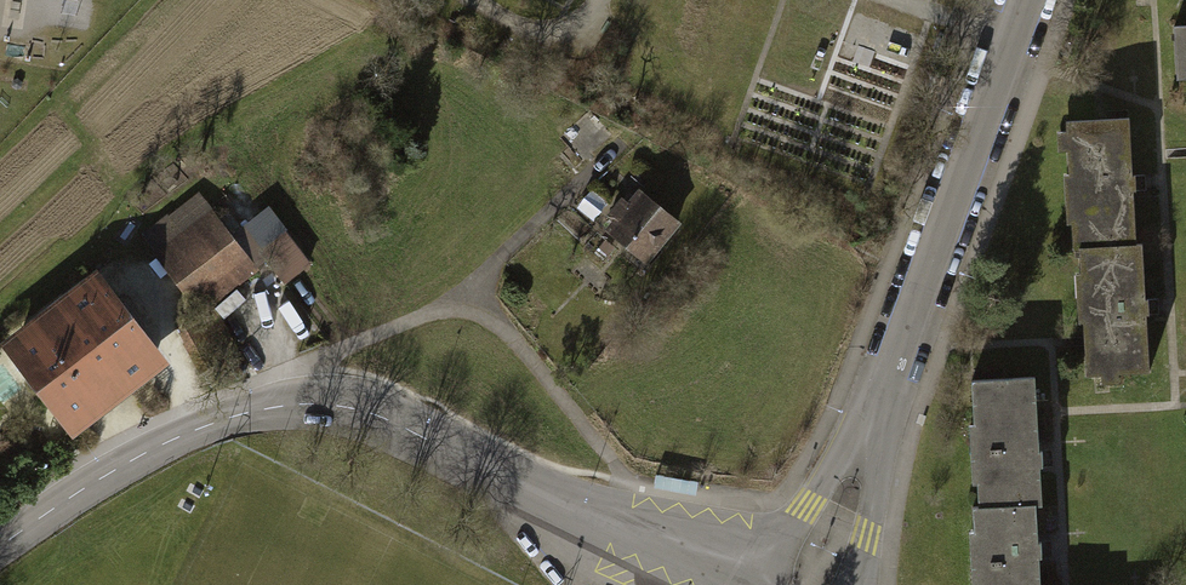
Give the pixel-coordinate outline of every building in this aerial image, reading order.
[(1174,25),(1176,78),(1185,78),(1185,25),(1174,25)] [(1070,247),(1077,246),(1133,244),(1131,194),(1135,194),(1134,182),(1134,177),(1130,178),(1128,118),(1065,121),(1067,174),(1073,174),(1075,221),(1069,222),(1070,247)] [(674,224),(639,193),(628,205),(620,199),(608,213),(615,219),(606,229),(641,261),(674,224)] [(274,203),(240,226),(282,285),(316,261),(274,203)] [(203,216),(150,257),(196,315),(248,274),(203,216)] [(1141,244),(1133,244),(1077,246),(1078,273),(1086,273),(1088,320),(1081,320),(1083,372),(1146,370),(1144,305),(1141,244)] [(100,284),(69,307),(123,377),(154,353),(100,284)] [(95,398),(123,377),(69,307),(41,329),(95,398)] [(67,420),(95,398),(41,329),(13,351),(67,420)] [(975,471),(976,507),(1034,505),(1038,504),(1037,465),(1043,465),(1043,458),(1042,450),(1036,451),(1033,377),(969,380),(971,425),(978,425),(980,470),(975,471)] [(1035,559),(1041,558),(1040,549),(1040,541),(1035,541),(1034,505),(976,507),(971,507),(972,532),(979,532),(981,584),(1036,584),(1035,559)]
